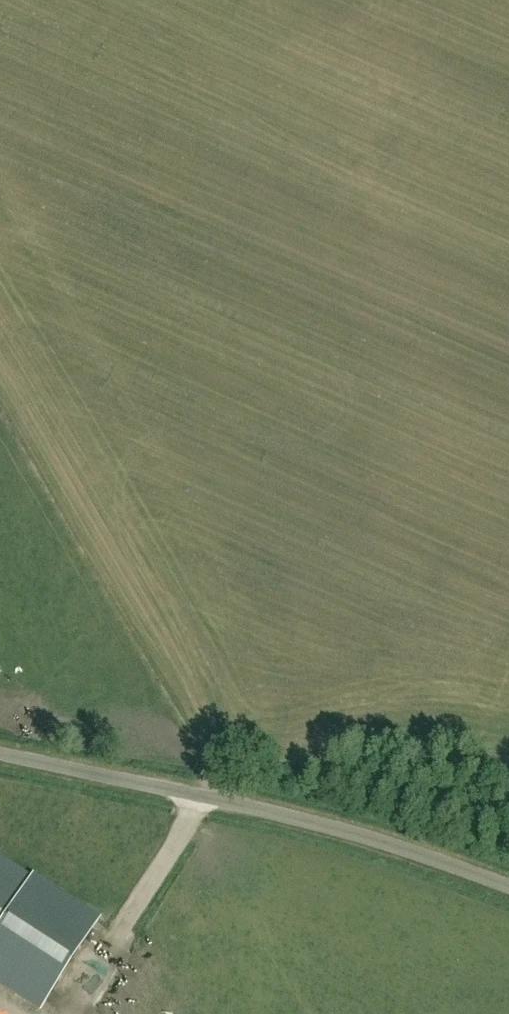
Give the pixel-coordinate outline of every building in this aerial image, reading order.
[(38,1012),(98,920),(31,877),(31,878),(0,858),(0,987),(38,1012)]
